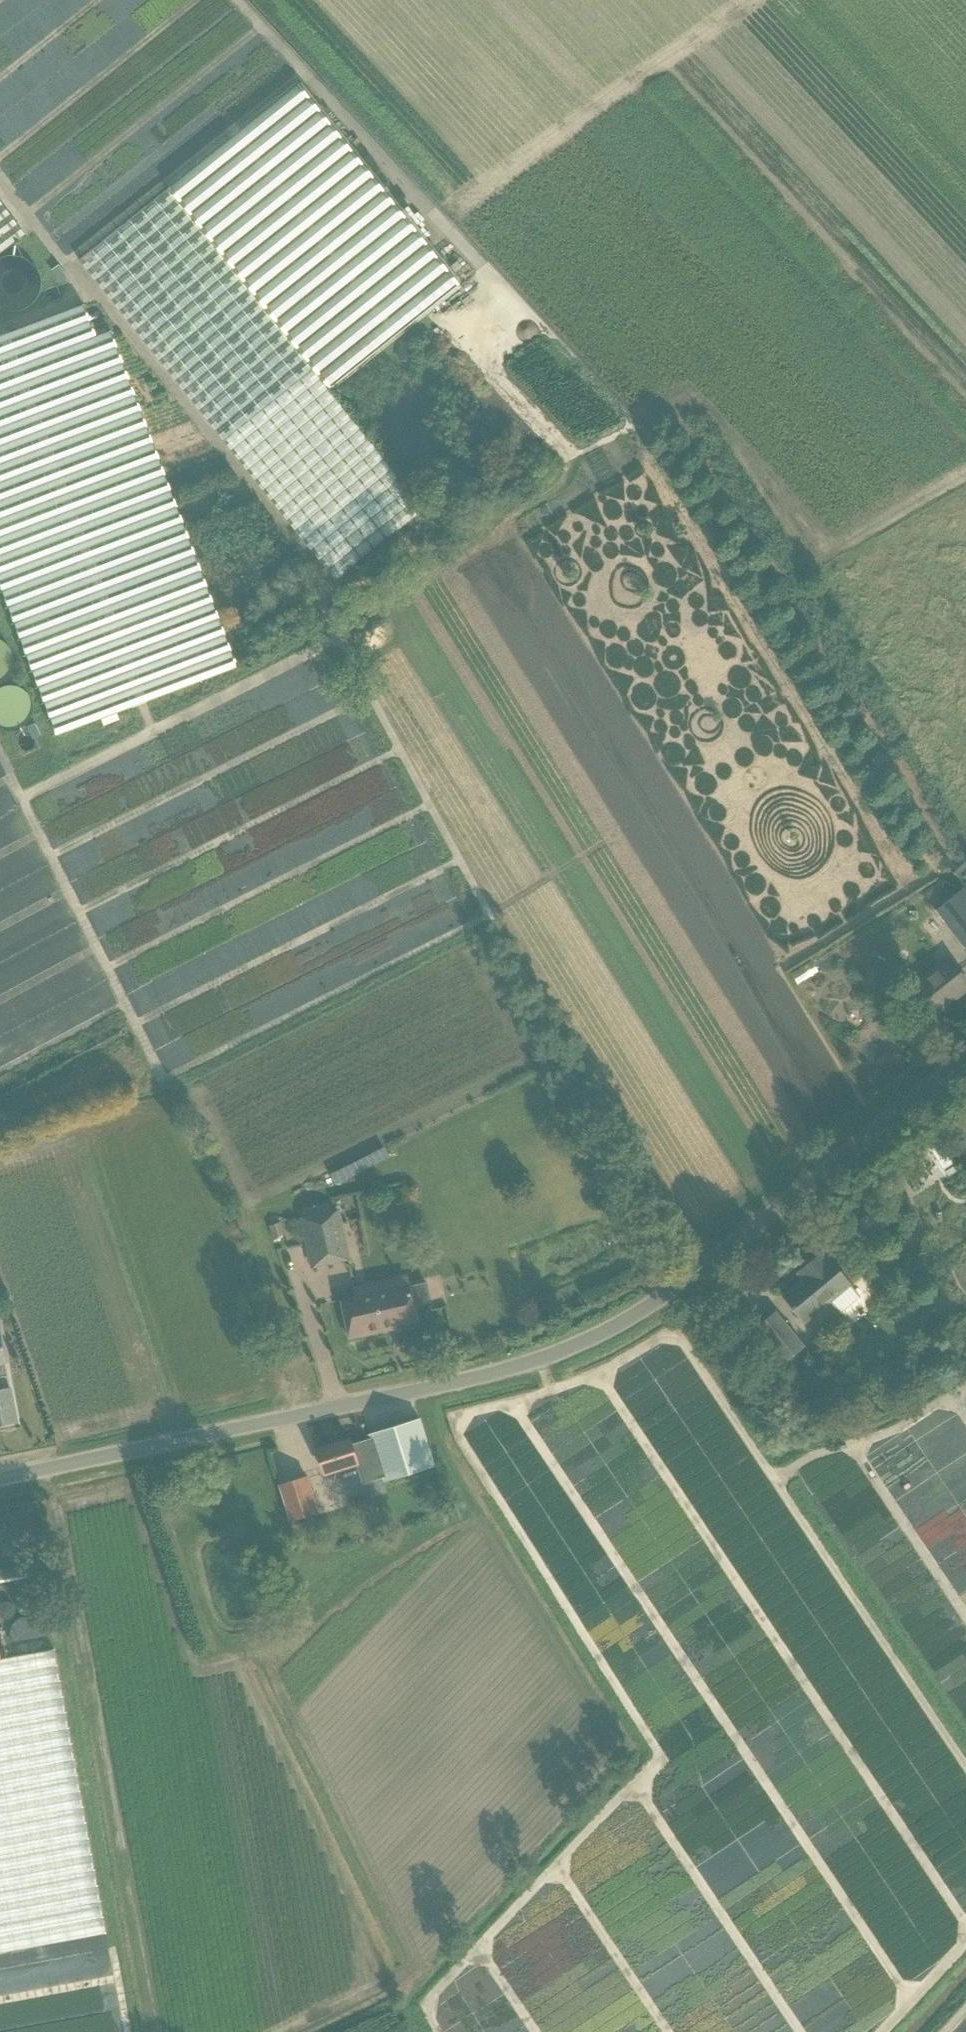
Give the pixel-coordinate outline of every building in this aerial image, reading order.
[(329,389),(459,284),(298,83),(79,260),(335,580),(424,509),(329,389)] [(23,234),(0,202),(0,252),(23,234)] [(59,265),(52,270),(61,283),(68,278),(59,265)] [(84,305),(0,337),(0,583),(57,735),(238,667),(112,331),(97,337),(84,305)] [(401,341),(399,360),(413,361),(415,343),(401,341)] [(963,945),(965,948),(965,893),(963,889),(936,911),(963,945)] [(923,998),(935,1014),(949,1003),(948,1001),(955,996),(956,997),(965,989),(965,981),(958,970),(947,957),(938,964),(939,966),(913,986),(923,998)] [(172,1076),(213,1059),(209,1050),(196,1055),(187,1034),(166,1044),(159,1028),(152,1031),(172,1076)] [(951,1146),(940,1151),(951,1173),(962,1168),(951,1146)] [(411,1205),(426,1205),(427,1191),(411,1190),(411,1205)] [(349,1259),(337,1209),(301,1218),(313,1266),(349,1259)] [(279,1222),(269,1225),(272,1236),(282,1233),(279,1222)] [(804,1320),(829,1300),(840,1313),(859,1296),(848,1284),(850,1282),(842,1273),(829,1258),(828,1259),(823,1253),(809,1264),(813,1270),(783,1295),(804,1320)] [(862,1284),(870,1300),(880,1295),(871,1280),(862,1284)] [(417,1320),(412,1300),(409,1287),(341,1302),(345,1319),(349,1339),(385,1331),(384,1327),(417,1320)] [(781,1363),(803,1346),(775,1311),(755,1329),(781,1363)] [(17,1422),(0,1332),(0,1425),(17,1422)] [(420,1418),(369,1434),(371,1439),(383,1477),(381,1477),(383,1483),(435,1466),(420,1418)] [(343,1442),(318,1450),(324,1469),(325,1474),(343,1468),(356,1464),(363,1483),(381,1477),(383,1477),(371,1439),(352,1444),(350,1440),(343,1442)] [(280,1485),(286,1504),(291,1520),(318,1512),(313,1496),(307,1477),(280,1485)] [(106,1933),(54,1648),(1,1658),(0,1654),(0,1952),(106,1933)]
